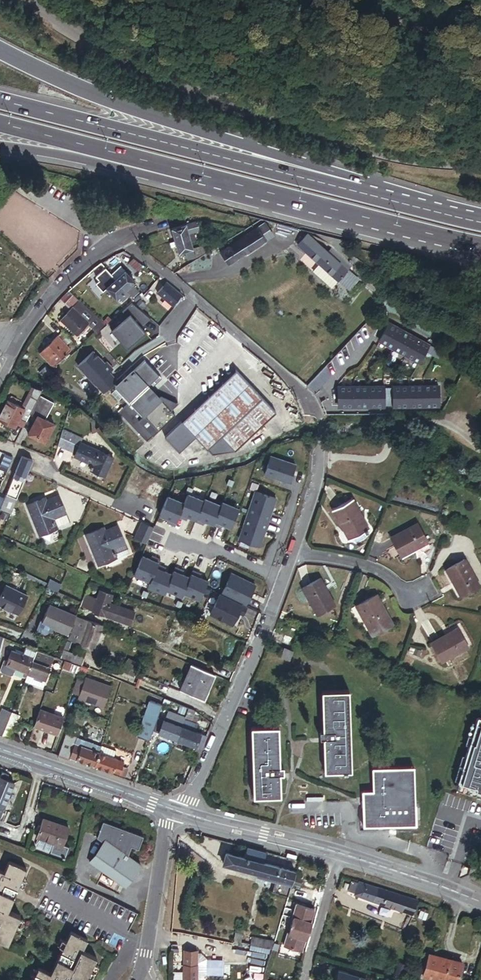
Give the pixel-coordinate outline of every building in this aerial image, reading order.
[(201,231),(198,222),(187,225),(189,234),(194,233),(201,231)] [(263,235),(268,232),(271,230),(266,223),(258,228),(263,235)] [(189,234),(187,225),(172,229),(176,240),(190,236),(189,234)] [(246,254),(267,240),(263,235),(258,228),(238,241),(246,254)] [(177,246),(179,252),(187,250),(194,248),(192,242),(190,237),(190,236),(176,240),(176,241),(171,243),(172,247),(177,246)] [(229,265),(246,254),(238,241),(221,252),(229,265)] [(317,242),(308,252),(339,281),(348,270),(317,242)] [(193,258),(196,257),(194,248),(187,250),(189,257),(192,256),(193,258)] [(142,265),(134,258),(127,265),(135,272),(142,265)] [(118,278),(127,270),(123,266),(114,274),(118,278)] [(127,270),(118,278),(118,279),(127,290),(137,281),(127,270)] [(127,290),(118,279),(108,287),(118,298),(121,295),(127,290)] [(183,294),(167,282),(158,293),(174,306),(183,294)] [(65,304),(75,294),(69,289),(59,299),(65,304)] [(137,289),(131,294),(137,300),(144,294),(142,292),(140,293),(137,289)] [(131,294),(127,290),(121,295),(125,299),(131,294)] [(85,304),(75,294),(65,304),(71,309),(75,305),(79,310),(85,304)] [(145,329),(141,324),(150,316),(133,303),(124,311),(128,316),(113,329),(128,345),(145,329)] [(107,324),(85,304),(79,311),(90,321),(100,330),(107,324)] [(74,307),(62,319),(68,325),(78,334),(90,322),(74,307)] [(385,323),(377,340),(418,359),(426,342),(385,323)] [(72,340),(63,331),(58,336),(67,345),(72,340)] [(67,345),(58,336),(58,335),(41,352),(55,366),(71,349),(67,345)] [(116,379),(108,371),(112,367),(106,360),(104,362),(93,350),(78,364),(103,391),(116,379)] [(178,402),(155,391),(151,387),(162,376),(145,359),(118,386),(131,399),(159,429),(176,413),(172,409),(178,402)] [(279,374),(265,362),(262,366),(276,378),(279,374)] [(324,365),(304,385),(312,391),(328,376),(324,365)] [(212,425),(238,451),(279,411),(238,369),(168,438),(183,453),(184,452),(212,425)] [(383,405),(383,386),(339,385),(339,404),(383,405)] [(23,407),(25,408),(36,387),(33,386),(23,407)] [(41,390),(36,387),(25,408),(23,407),(9,400),(0,416),(0,419),(15,427),(20,419),(25,421),(41,390)] [(436,407),(437,388),(392,387),(392,406),(436,407)] [(38,402),(45,406),(46,406),(49,399),(42,395),(38,402)] [(159,429),(131,399),(118,411),(147,441),(159,429)] [(40,416),(45,406),(38,402),(32,414),(37,416),(38,415),(40,416)] [(55,423),(40,416),(38,415),(37,416),(29,434),(45,442),(55,423)] [(216,455),(238,451),(212,425),(184,452),(189,457),(210,450),(216,455)] [(82,436),(65,429),(59,444),(76,451),(80,441),(82,436)] [(76,451),(74,456),(93,464),(90,470),(104,475),(112,455),(80,441),(76,451)] [(13,457),(5,454),(0,466),(8,469),(13,457)] [(287,480),(293,461),(268,454),(262,472),(287,480)] [(17,499),(32,461),(23,457),(7,495),(17,499)] [(267,519),(274,495),(254,488),(246,512),(267,519)] [(177,516),(182,518),(184,514),(187,515),(195,519),(196,516),(203,500),(186,493),(183,502),(183,503),(179,512),(177,516)] [(11,513),(17,499),(7,495),(6,497),(1,509),(11,513)] [(358,495),(338,505),(353,535),(373,525),(358,495)] [(183,502),(166,496),(158,514),(167,517),(170,519),(169,523),(174,525),(177,516),(179,512),(183,503),(183,502)] [(219,504),(203,498),(203,500),(196,516),(195,519),(194,520),(199,523),(201,519),(204,520),(212,523),(213,520),(220,505),(219,504)] [(29,505),(40,535),(56,530),(53,521),(66,516),(60,499),(47,503),(45,499),(29,505)] [(230,527),(237,508),(221,501),(219,504),(220,505),(213,520),(212,523),(212,524),(217,526),(218,522),(221,523),(230,527)] [(9,514),(4,511),(1,517),(0,519),(5,521),(9,514)] [(259,543),(267,519),(246,512),(238,536),(259,543)] [(66,516),(53,521),(56,530),(69,525),(66,516)] [(416,518),(389,534),(401,552),(427,536),(416,518)] [(146,544),(153,527),(141,522),(134,539),(146,544)] [(104,528),(87,536),(100,566),(117,558),(113,548),(126,543),(118,526),(106,531),(104,528)] [(126,543),(113,548),(117,558),(130,552),(126,543)] [(449,562),(464,589),(480,579),(480,577),(468,552),(449,562)] [(142,555),(134,573),(150,580),(156,567),(158,563),(160,558),(155,556),(153,560),(150,559),(142,555)] [(156,567),(150,580),(148,585),(164,592),(166,588),(172,574),(172,573),(164,570),(161,569),(162,565),(158,563),(156,567)] [(166,588),(182,595),(183,592),(189,576),(182,573),(179,572),(180,568),(175,566),(172,574),(166,588)] [(200,598),(208,579),(199,576),(196,575),(198,571),(192,569),(189,576),(183,592),(200,598)] [(245,603),(255,582),(231,571),(222,592),(245,603)] [(320,577),(300,588),(315,615),(335,605),(320,577)] [(5,585),(0,595),(0,606),(18,615),(28,596),(5,585)] [(110,601),(113,594),(100,590),(97,599),(93,610),(105,615),(110,601)] [(247,604),(220,591),(210,612),(233,622),(235,616),(234,616),(237,609),(239,610),(243,612),(247,604)] [(380,591),(360,601),(377,632),(397,621),(380,591)] [(93,610),(97,599),(85,595),(81,606),(93,610)] [(135,609),(110,601),(105,615),(130,623),(135,609)] [(51,626),(54,628),(54,629),(68,635),(76,615),(50,604),(42,623),(51,626)] [(101,625),(89,621),(81,643),(88,645),(94,647),(101,625)] [(458,625),(431,637),(439,656),(467,643),(458,625)] [(287,635),(284,643),(289,645),(293,638),(287,635)] [(71,644),(65,642),(59,658),(68,662),(81,667),(84,659),(68,653),(71,644)] [(424,646),(412,642),(410,648),(421,652),(424,646)] [(37,651),(26,647),(22,656),(12,652),(7,662),(5,661),(1,671),(2,673),(11,676),(13,675),(15,669),(24,673),(23,676),(26,678),(27,674),(37,651)] [(55,657),(37,651),(27,674),(33,676),(30,684),(43,689),(55,657)] [(81,667),(68,662),(65,669),(78,674),(81,667)] [(204,700),(215,675),(191,665),(181,690),(204,700)] [(88,669),(82,667),(78,679),(84,681),(85,677),(88,669)] [(24,681),(30,684),(33,676),(27,674),(26,678),(24,681)] [(84,681),(78,679),(73,693),(79,695),(78,699),(104,707),(111,686),(85,677),(84,681)] [(322,731),(322,739),(323,774),(341,773),(347,773),(350,773),(348,691),(320,692),(322,731)] [(162,711),(164,704),(154,700),(140,736),(151,740),(154,731),(162,711)] [(185,717),(188,708),(180,705),(177,714),(185,717)] [(192,723),(197,711),(188,708),(185,717),(184,720),(192,723)] [(64,717),(40,709),(34,728),(58,736),(64,717)] [(0,715),(0,728),(4,730),(8,719),(11,713),(2,710),(0,715)] [(154,731),(176,739),(181,726),(184,720),(162,711),(154,731)] [(18,716),(11,713),(8,719),(16,722),(18,716)] [(475,717),(461,770),(464,772),(459,790),(477,794),(478,790),(480,791),(480,719),(475,717)] [(9,740),(16,722),(8,719),(4,730),(1,737),(9,740)] [(196,724),(192,723),(184,720),(181,726),(193,731),(196,724)] [(278,770),(278,763),(277,723),(249,724),(251,795),(279,795),(278,771),(278,770)] [(195,746),(200,733),(193,731),(181,726),(176,739),(195,746)] [(201,748),(207,735),(200,733),(195,746),(197,746),(201,748)] [(67,735),(65,741),(75,744),(82,747),(82,746),(100,752),(102,748),(67,735)] [(75,744),(65,741),(60,755),(70,759),(71,756),(75,744)] [(78,759),(82,747),(75,744),(71,756),(78,759)] [(118,750),(103,745),(102,748),(100,752),(115,758),(118,750)] [(96,766),(100,752),(82,746),(82,747),(78,759),(77,759),(96,766)] [(115,758),(100,752),(96,766),(114,773),(114,772),(118,760),(119,759),(115,758)] [(125,762),(118,760),(114,772),(120,774),(121,773),(123,766),(125,762)] [(123,766),(121,773),(126,775),(129,768),(123,766)] [(410,807),(408,769),(372,770),(373,793),(363,793),(364,829),(416,827),(415,807),(410,807)] [(1,778),(0,779),(0,806),(6,808),(16,784),(7,780),(1,778)] [(143,836),(104,821),(98,837),(103,841),(90,861),(126,887),(142,864),(129,855),(132,847),(139,849),(143,836)] [(64,851),(71,833),(45,823),(38,841),(39,842),(36,850),(37,852),(52,858),(65,863),(69,853),(64,851)] [(265,859),(266,853),(248,848),(246,854),(249,855),(265,859)] [(232,867),(235,856),(228,853),(225,865),(232,867)] [(295,873),(298,862),(266,853),(265,859),(263,864),(295,873)] [(263,864),(265,859),(249,855),(248,859),(245,858),(235,856),(232,867),(260,875),(263,864)] [(8,946),(21,916),(8,911),(27,869),(10,861),(5,872),(0,870),(0,942),(8,946)] [(291,886),(295,873),(263,864),(260,875),(260,877),(277,882),(291,886)] [(412,914),(416,901),(358,882),(358,883),(351,881),(348,891),(355,893),(354,894),(362,897),(362,898),(412,914)] [(288,898),(291,886),(277,882),(273,894),(288,898)] [(296,904),(293,916),(294,916),(288,935),(287,935),(284,946),(302,951),(305,940),(307,941),(312,922),(311,921),(314,910),(296,904)] [(97,959),(83,951),(88,941),(71,932),(51,973),(39,967),(32,979),(87,979),(97,959)] [(243,934),(236,933),(234,942),(241,943),(243,934)] [(250,945),(273,949),(274,942),(252,937),(250,945)] [(199,965),(199,953),(184,952),(183,979),(198,979),(199,965)] [(267,953),(259,952),(258,961),(266,963),(267,953)] [(424,976),(436,979),(458,979),(463,964),(430,955),(424,976)] [(404,966),(399,963),(393,975),(398,978),(404,966)] [(199,965),(198,979),(199,979),(206,976),(207,966),(199,965)] [(338,971),(335,979),(364,979),(365,978),(338,971)]
